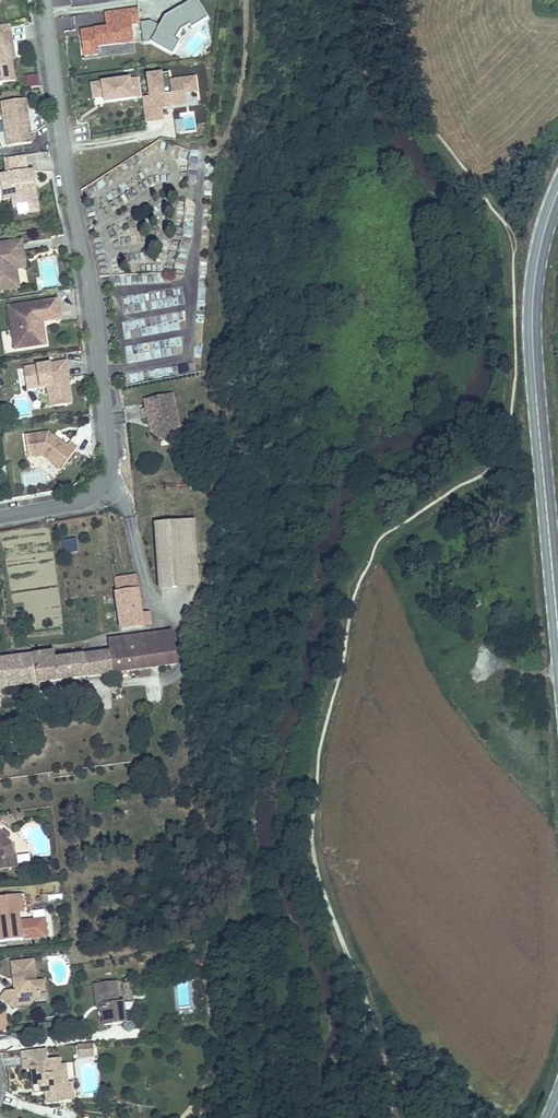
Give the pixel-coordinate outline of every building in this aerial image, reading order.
[(159,27),(151,22),(140,24),(138,9),(104,13),(106,28),(81,31),(83,50),(84,57),(97,55),(96,48),(133,43),(131,26),(140,25),(142,43),(150,42),(168,52),(172,54),(178,43),(175,41),(180,31),(190,25),(191,27),(206,19),(205,17),(205,16),(195,0),(180,8),(165,18),(159,27)] [(56,31),(74,31),(74,17),(56,18),(56,31)] [(0,26),(0,83),(15,81),(12,60),(9,42),(13,41),(10,24),(0,26)] [(38,74),(24,76),(26,88),(39,86),(38,74)] [(164,95),(161,75),(148,77),(151,97),(144,98),(148,123),(164,121),(162,108),(187,105),(186,94),(198,93),(196,77),(171,80),(173,94),(164,95)] [(132,102),(131,98),(142,96),(139,79),(102,84),(102,83),(90,84),(92,101),(101,100),(102,102),(102,106),(132,102)] [(29,121),(26,99),(3,102),(7,138),(14,137),(15,145),(32,143),(30,125),(27,125),(26,122),(29,121)] [(27,171),(25,156),(5,159),(7,174),(1,175),(2,185),(8,185),(10,188),(12,198),(14,208),(17,208),(18,215),(39,212),(36,191),(33,191),(32,184),(35,184),(33,171),(27,171)] [(4,199),(12,198),(10,188),(8,185),(2,185),(4,199)] [(1,291),(16,289),(12,267),(10,265),(8,266),(7,262),(24,259),(21,240),(0,244),(0,288),(1,291)] [(24,259),(7,262),(8,266),(10,265),(12,267),(16,289),(20,288),(16,269),(25,267),(24,259)] [(61,319),(58,300),(9,307),(15,350),(47,345),(45,332),(41,333),(39,323),(43,322),(61,319)] [(68,387),(67,379),(69,379),(70,378),(68,362),(24,368),(27,390),(48,387),(51,408),(73,404),(71,389),(68,387)] [(179,430),(173,397),(145,403),(147,411),(142,412),(144,421),(149,421),(155,419),(157,428),(152,435),(161,441),(172,439),(179,430)] [(54,439),(49,435),(26,438),(29,460),(43,458),(60,471),(76,450),(70,446),(67,449),(57,441),(56,444),(52,441),(54,439)] [(155,561),(160,561),(166,561),(166,530),(154,530),(155,561)] [(166,561),(160,561),(160,581),(166,581),(166,592),(198,592),(199,530),(166,530),(166,561)] [(77,540),(64,541),(65,553),(77,552),(77,540)] [(468,577),(468,579),(468,581),(469,582),(470,583),(471,584),(472,584),(473,584),(475,584),(476,583),(477,582),(478,580),(478,578),(478,577),(477,575),(475,574),(474,574),(472,574),(471,574),(470,575),(468,577)] [(136,576),(114,578),(120,630),(141,628),(141,625),(140,615),(136,576)] [(483,593),(475,597),(478,605),(487,602),(483,593)] [(149,614),(140,615),(141,625),(149,624),(149,614)] [(0,659),(0,687),(117,671),(177,663),(172,633),(121,639),(108,641),(109,648),(102,649),(102,653),(83,655),(56,658),(55,652),(11,657),(0,659)] [(6,835),(13,825),(11,810),(0,812),(0,842),(6,835)] [(6,835),(0,842),(0,843),(16,855),(15,842),(6,835)] [(18,868),(16,855),(0,843),(0,870),(18,868)] [(18,865),(30,864),(29,854),(17,855),(18,865)] [(0,897),(0,942),(47,936),(45,918),(20,921),(18,911),(17,895),(0,897)] [(1,998),(13,1009),(24,997),(31,1003),(43,991),(47,992),(46,984),(45,978),(37,979),(35,960),(12,963),(15,990),(9,990),(1,998)] [(115,982),(97,984),(99,1004),(103,1004),(104,1007),(100,1008),(101,1012),(105,1012),(106,1024),(126,1022),(124,1002),(118,1002),(115,982)] [(24,997),(13,1009),(24,1006),(31,1003),(24,997)] [(92,1045),(79,1046),(80,1057),(93,1056),(92,1045)] [(48,1062),(47,1049),(21,1052),(23,1071),(32,1070),(34,1087),(42,1086),(43,1095),(46,1095),(47,1103),(62,1102),(61,1095),(69,1095),(69,1084),(67,1067),(61,1068),(61,1061),(48,1062)] [(77,1083),(69,1084),(69,1095),(61,1095),(62,1102),(78,1100),(77,1083)] [(42,1086),(34,1087),(35,1096),(43,1095),(42,1086)]
